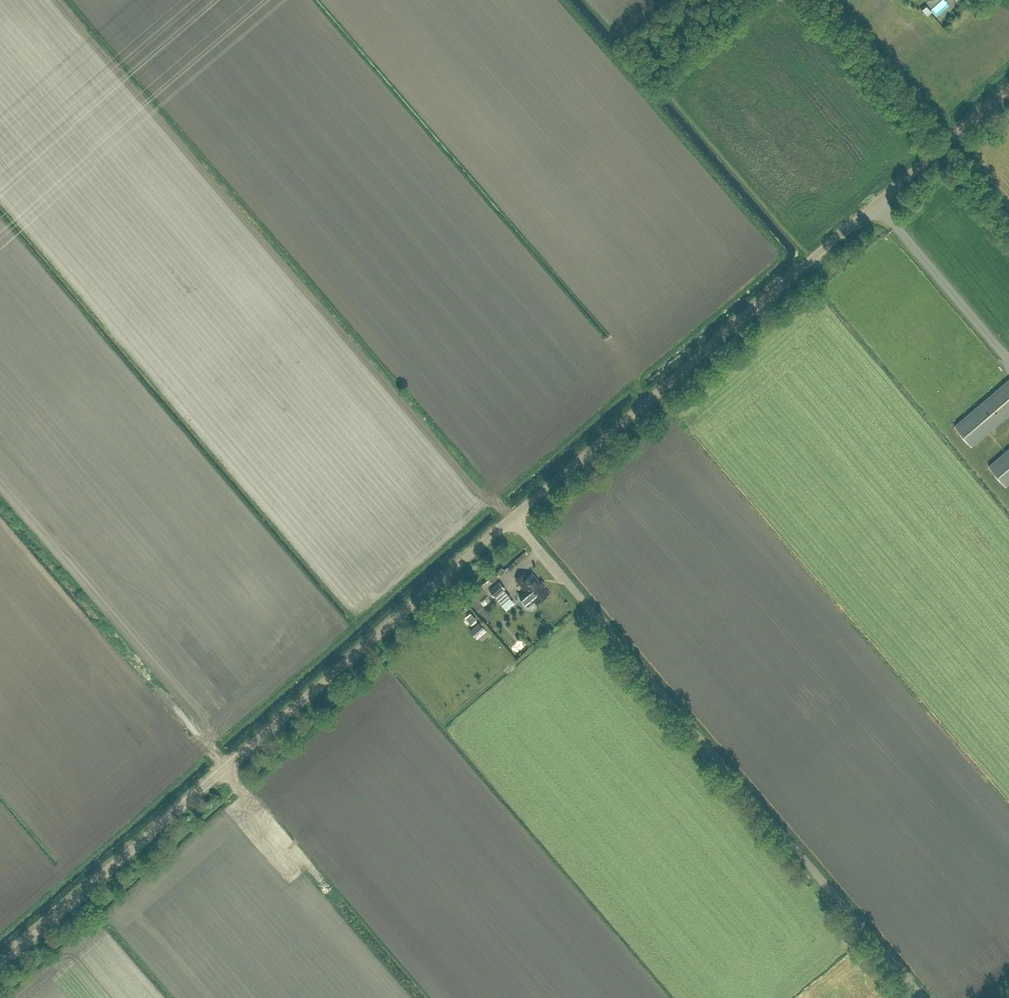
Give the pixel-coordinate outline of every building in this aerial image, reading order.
[(953,8),(947,0),(942,0),(932,7),(939,17),(953,8)] [(954,425),(971,445),(1008,413),(1008,378),(954,425)] [(989,465),(1006,485),(1008,483),(1008,448),(989,465)] [(536,603),(549,591),(532,572),(527,575),(524,571),(515,579),(525,589),(519,594),(528,605),(534,600),(536,603)] [(489,590),(494,596),(504,588),(504,587),(499,581),(489,590)] [(480,608),(492,598),(486,591),(474,601),(480,608)] [(503,601),(509,609),(516,602),(510,595),(503,601)] [(480,622),(474,631),(482,636),(488,627),(480,622)]
